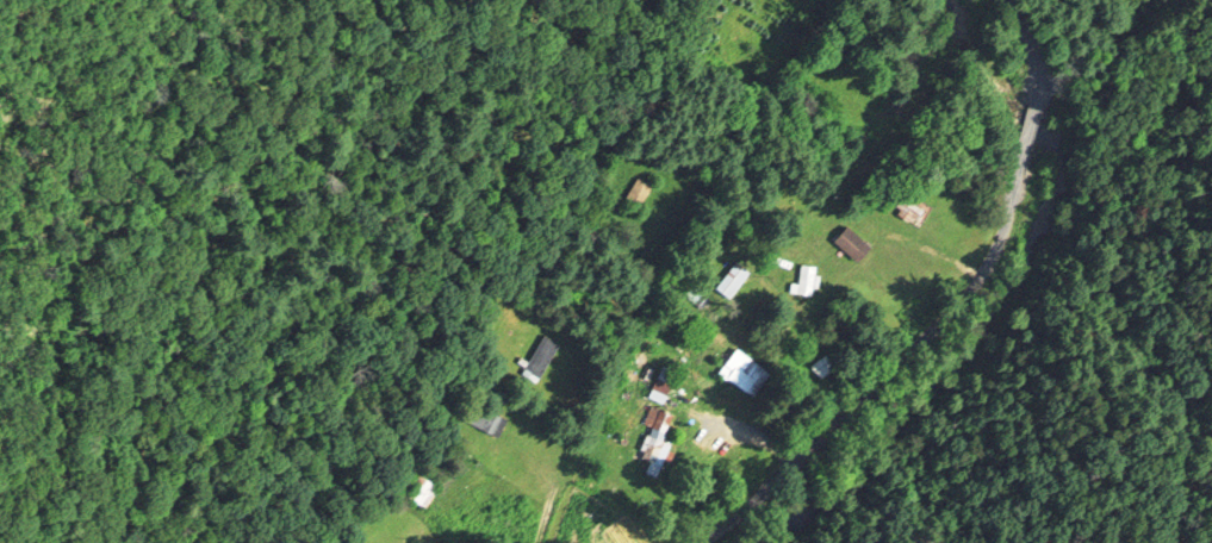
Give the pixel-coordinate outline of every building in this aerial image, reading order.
[(635,173),(652,182),(640,202),(623,193),(635,173)] [(914,214),(910,219),(900,212),(902,206),(897,202),(903,193),(925,207),(919,217),(914,214)] [(835,237),(851,223),(876,248),(860,262),(835,237)] [(735,257),(750,268),(729,295),(715,285),(735,257)] [(803,261),(816,263),(812,292),(798,289),(803,261)] [(542,332),(560,343),(534,388),(515,377),(542,332)] [(719,372),(738,345),(770,369),(752,395),(719,372)] [(462,418),(472,398),(508,414),(498,433),(462,418)] [(661,406),(673,411),(664,437),(670,439),(665,453),(666,454),(658,475),(644,469),(649,455),(640,451),(647,431),(651,432),(661,406)] [(417,472),(434,482),(419,504),(403,492),(417,472)] [(609,541),(607,542),(587,542),(583,539),(610,503),(628,517),(620,528),(627,535),(620,542),(612,542),(609,541)]
